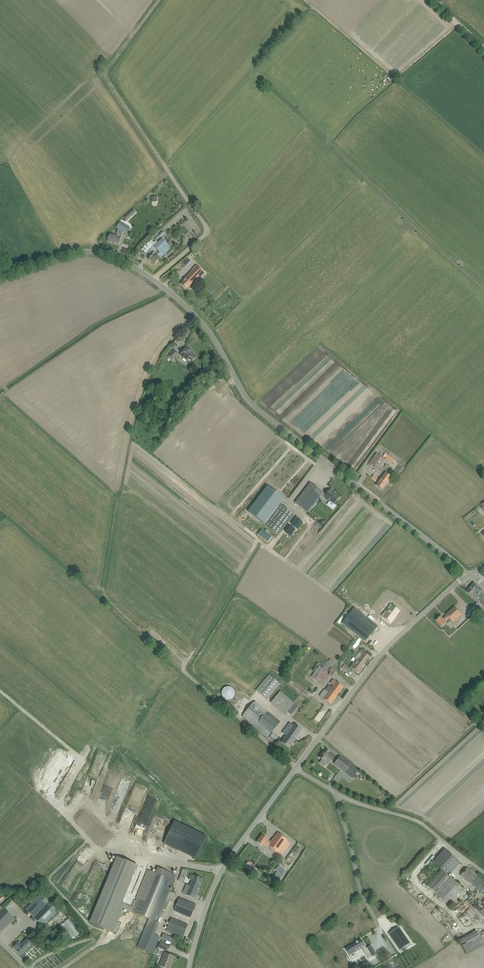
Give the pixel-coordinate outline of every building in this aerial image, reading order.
[(130,212),(124,217),(127,220),(133,215),(130,212)] [(110,234),(109,236),(108,240),(113,242),(112,243),(119,244),(123,231),(126,233),(130,227),(120,221),(116,227),(118,228),(116,235),(110,234)] [(158,242),(154,246),(159,252),(157,255),(160,258),(173,247),(171,245),(170,246),(162,238),(158,242)] [(145,245),(141,250),(147,254),(150,251),(150,249),(149,248),(147,247),(145,245)] [(152,256),(149,260),(155,265),(158,261),(160,258),(157,255),(155,257),(152,255),(152,256)] [(199,280),(205,274),(196,266),(192,270),(193,270),(188,274),(185,278),(186,279),(181,284),(187,290),(195,280),(197,279),(199,280)] [(190,364),(193,360),(196,356),(191,352),(193,351),(187,346),(184,350),(185,350),(180,355),(190,364)] [(174,350),(168,357),(172,360),(178,353),(174,350)] [(378,470),(381,465),(385,460),(377,453),(372,459),(369,463),(378,470)] [(388,455),(386,459),(393,464),(395,460),(388,455)] [(382,490),(385,486),(392,477),(386,472),(376,485),(382,490)] [(310,483),(295,503),(307,513),(320,497),(323,500),(325,497),(328,499),(327,500),(329,502),(327,505),(333,510),(337,506),(334,504),(340,497),(336,494),(334,493),(334,492),(331,489),(326,496),(323,493),(310,483)] [(268,486),(248,512),(265,525),(280,505),(279,504),(284,498),(268,486)] [(280,505),(265,525),(278,535),(293,514),(280,505)] [(297,517),(291,524),(298,529),(303,523),(301,521),(297,517)] [(290,526),(285,533),(290,536),(295,530),(290,526)] [(268,542),(272,537),(262,529),(258,534),(268,542)] [(482,590),(474,583),(466,592),(470,595),(479,603),(483,607),(483,592),(482,590)] [(483,617),(483,609),(480,605),(477,602),(473,607),(475,609),(474,612),(483,619),(483,617)] [(382,617),(390,623),(394,617),(399,611),(393,606),(385,615),(384,614),(382,617)] [(436,621),(440,625),(441,626),(446,622),(446,623),(447,624),(450,620),(451,621),(452,623),(461,615),(458,610),(454,607),(446,615),(446,616),(444,618),(443,619),(440,617),(436,621)] [(350,613),(342,623),(350,629),(357,635),(362,639),(366,642),(374,631),(378,626),(354,608),(350,613)] [(360,650),(355,657),(364,664),(369,657),(360,650)] [(315,672),(311,676),(320,683),(328,672),(327,671),(330,666),(326,664),(328,661),(325,658),(319,666),(315,672)] [(359,674),(365,665),(357,659),(350,668),(359,674)] [(280,684),(269,674),(256,690),(267,699),(280,684)] [(343,687),(339,684),(333,679),(330,683),(333,685),(332,687),(329,685),(325,690),(324,689),(319,696),(327,701),(331,704),(343,687)] [(226,700),(227,700),(228,700),(229,700),(230,700),(231,699),(232,699),(232,698),(233,697),(234,697),(234,696),(234,695),(235,694),(235,693),(235,692),(234,691),(234,690),(233,689),(232,688),(231,687),(229,687),(228,687),(227,687),(226,687),(224,688),(223,689),(222,690),(222,691),(222,693),(222,694),(222,695),(222,696),(223,697),(223,698),(224,698),(225,699),(226,699),(226,700)] [(291,715),(298,706),(280,691),(271,703),(285,715),(287,712),(291,715)] [(268,737),(271,733),(281,722),(269,712),(254,701),(242,716),(268,737)] [(289,722),(282,733),(286,735),(281,742),(289,748),(302,730),(294,724),(293,725),(289,722)] [(278,737),(273,733),(269,738),(274,742),(278,737)] [(332,760),(335,756),(331,753),(325,749),(319,757),(322,759),(320,763),(324,766),(326,766),(331,759),(332,760)] [(340,756),(334,764),(345,773),(345,772),(350,766),(351,765),(340,756)] [(337,778),(340,781),(345,773),(342,771),(337,778)] [(114,805),(112,812),(120,815),(123,808),(114,805)] [(148,824),(151,817),(144,815),(146,811),(144,810),(140,822),(148,824)] [(174,821),(164,843),(192,857),(196,859),(207,836),(174,821)] [(268,845),(278,853),(288,840),(278,833),(271,842),(268,839),(262,835),(257,842),(263,846),(265,843),(268,845)] [(464,890),(448,876),(457,866),(460,863),(445,849),(441,853),(432,862),(441,870),(427,885),(449,904),(459,893),(460,894),(464,890)] [(133,912),(134,908),(126,904),(141,867),(117,857),(89,922),(114,932),(124,909),(132,913),(133,912)] [(248,863),(245,867),(254,873),(257,869),(248,863)] [(422,878),(427,883),(439,870),(433,865),(422,878)] [(477,889),(483,882),(476,876),(467,867),(464,871),(461,876),(469,883),(470,882),(477,889)] [(161,908),(173,880),(175,875),(157,868),(155,873),(147,870),(135,898),(138,899),(134,908),(133,912),(157,922),(162,908),(161,908)] [(193,880),(190,886),(187,884),(186,886),(183,893),(195,899),(203,879),(191,874),(189,879),(193,880)] [(166,900),(172,902),(176,894),(170,891),(166,900)] [(31,918),(34,921),(36,919),(43,926),(58,911),(40,894),(25,909),(33,916),(31,918)] [(196,905),(191,903),(179,898),(174,911),(186,916),(191,917),(196,905)] [(463,900),(451,910),(466,927),(470,923),(471,922),(471,921),(473,918),(475,920),(478,917),(463,900)] [(15,919),(4,908),(0,911),(0,934),(15,919)] [(188,924),(183,922),(171,917),(166,931),(182,938),(188,924)] [(72,942),(82,936),(73,920),(62,927),(72,942)] [(157,926),(147,922),(137,947),(153,953),(156,945),(159,937),(154,934),(157,926)] [(399,927),(389,934),(400,950),(410,943),(402,932),(400,929),(399,927)] [(483,944),(483,943),(477,931),(459,941),(467,954),(483,944)] [(21,956),(25,953),(27,950),(26,949),(32,943),(27,939),(22,944),(19,941),(12,947),(21,956)] [(361,939),(345,948),(349,955),(362,947),(364,950),(369,959),(372,956),(373,957),(377,954),(371,945),(366,948),(361,939)] [(170,947),(160,943),(159,947),(168,951),(170,947)] [(165,953),(160,966),(166,967),(169,967),(172,961),(173,961),(175,957),(165,953)]
